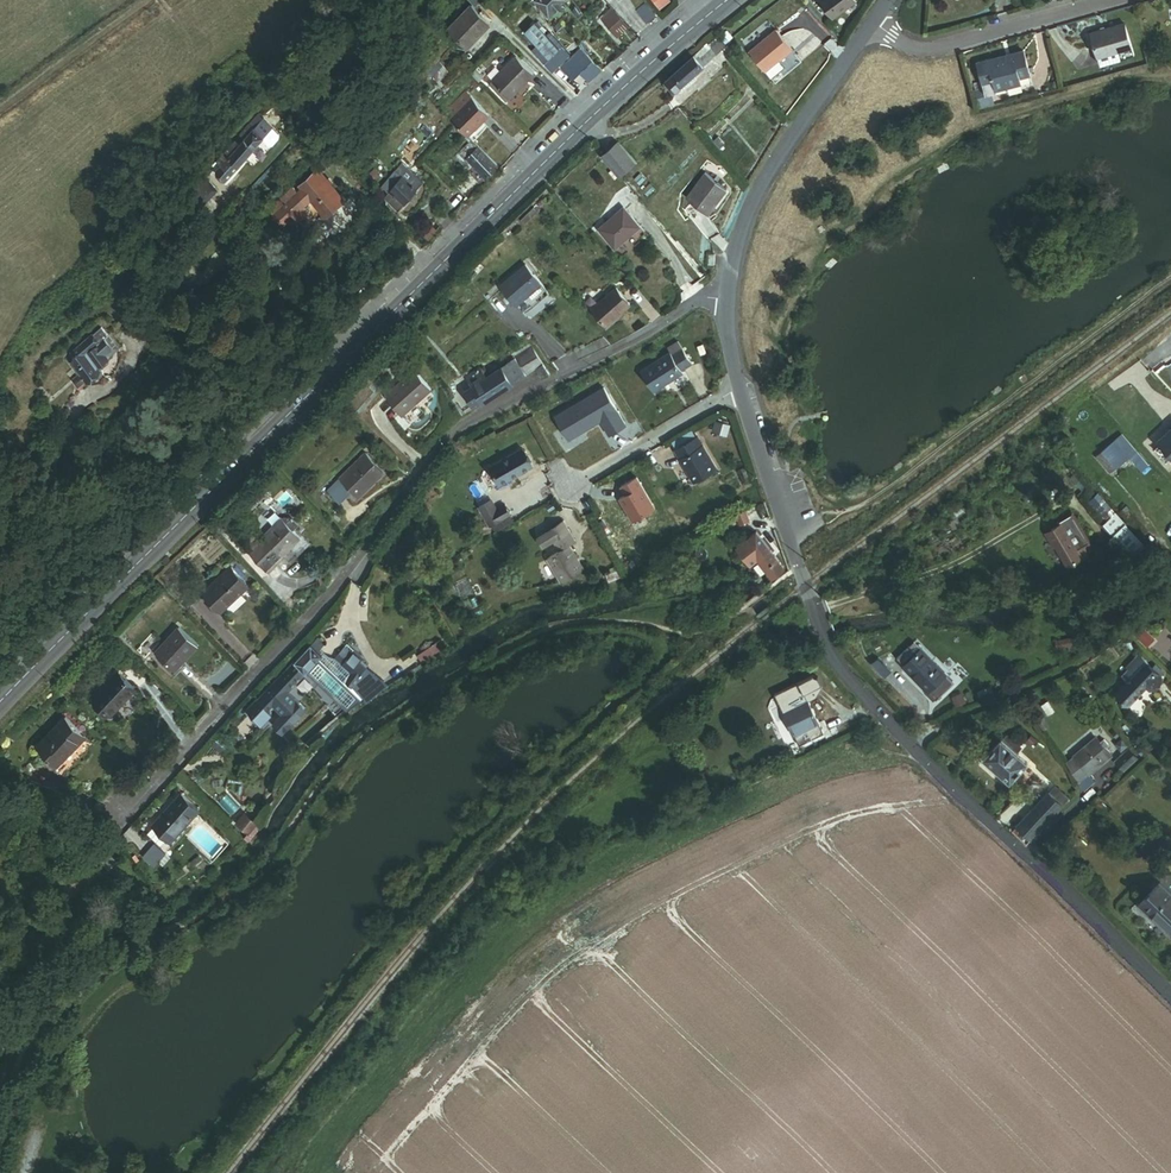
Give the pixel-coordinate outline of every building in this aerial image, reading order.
[(562,0),(536,0),(532,4),(549,20),(565,3),(562,0)] [(671,1),(671,0),(657,0),(654,2),(660,10),(671,1)] [(828,14),(846,0),(817,0),(828,14)] [(475,4),(473,1),(448,27),(467,45),(491,20),(475,4)] [(656,18),(644,6),(638,12),(649,24),(656,18)] [(630,27),(614,11),(603,21),(619,38),(630,27)] [(538,25),(524,39),(531,46),(545,31),(538,25)] [(1115,27),(1088,34),(1094,59),(1122,51),(1115,27)] [(777,29),(749,51),(766,72),(780,60),(780,61),(794,50),(793,49),(777,29)] [(718,35),(667,81),(678,93),(682,89),(684,92),(700,78),(697,75),(728,47),(718,35)] [(1122,51),(1094,59),(1097,70),(1125,63),(1122,51)] [(1023,53),(978,64),(983,90),(1000,86),(1008,89),(1021,85),(1030,79),(1023,53)] [(576,56),(563,68),(574,80),(588,68),(576,56)] [(512,60),(487,84),(506,103),(530,78),(512,60)] [(442,73),(432,84),(437,89),(448,79),(442,73)] [(482,82),(473,74),(468,79),(477,87),(482,82)] [(470,97),(449,118),(454,123),(447,130),(454,137),(458,134),(461,130),(467,135),(488,114),(470,97)] [(276,145),(281,139),(281,134),(265,120),(259,127),(257,125),(220,167),(223,170),(218,176),(228,184),(265,140),(272,146),(276,145)] [(458,134),(463,139),(467,135),(461,130),(458,134)] [(499,166),(472,140),(455,157),(466,169),(471,164),(486,179),(499,166)] [(723,141),(719,145),(724,151),(728,148),(723,141)] [(617,172),(623,179),(640,165),(625,147),(608,161),(617,172)] [(348,193),(319,165),(303,182),(307,186),(300,192),(294,186),(277,202),(281,207),(276,213),(284,223),(290,217),(296,222),(305,213),(299,208),(307,199),(310,203),(317,196),(331,210),(348,193)] [(617,172),(612,176),(624,190),(629,186),(623,179),(617,172)] [(728,190),(704,173),(685,198),(709,215),(728,190)] [(404,175),(383,197),(397,210),(409,199),(414,194),(418,189),(404,175)] [(409,199),(412,202),(417,197),(414,194),(409,199)] [(623,205),(630,214),(638,208),(630,199),(623,205)] [(626,212),(602,232),(618,252),(642,233),(626,212)] [(432,225),(421,237),(427,243),(438,231),(432,225)] [(500,286),(515,304),(539,285),(524,267),(500,286)] [(618,293),(595,311),(608,327),(631,309),(618,293)] [(133,320),(128,325),(135,333),(141,328),(133,320)] [(99,330),(60,364),(75,380),(69,385),(76,393),(92,379),(96,383),(104,376),(98,369),(118,352),(99,330)] [(466,381),(456,387),(466,401),(474,395),(477,399),(530,363),(538,375),(544,371),(525,342),(483,371),(477,361),(460,372),(466,381)] [(664,358),(635,377),(648,396),(678,376),(676,375),(687,368),(674,348),(662,356),(664,358)] [(416,373),(387,400),(404,418),(433,391),(416,373)] [(28,398),(33,403),(42,394),(37,389),(28,398)] [(1159,438),(1162,440),(1170,451),(1170,427),(1159,438)] [(1120,433),(1092,455),(1106,472),(1126,456),(1137,470),(1145,464),(1120,433)] [(1154,447),(1168,463),(1170,461),(1170,451),(1162,440),(1154,447)] [(693,443),(671,456),(690,489),(713,475),(693,443)] [(521,450),(489,469),(499,486),(532,467),(521,450)] [(364,453),(326,494),(337,505),(349,491),(356,497),(382,469),(364,453)] [(490,503),(478,509),(489,527),(509,516),(503,506),(495,511),(490,503)] [(280,516),(247,551),(268,571),(283,555),(280,552),(298,533),(292,527),(296,522),(289,515),(285,520),(280,516)] [(509,516),(489,527),(493,534),(513,523),(509,516)] [(1115,516),(1104,526),(1138,564),(1149,554),(1115,516)] [(564,522),(547,533),(553,542),(561,552),(549,561),(566,584),(587,569),(570,546),(577,541),(564,522)] [(1062,529),(1048,539),(1070,572),(1089,559),(1083,550),(1078,553),(1062,529)] [(553,542),(547,533),(538,540),(544,548),(553,542)] [(752,552),(763,545),(753,536),(743,544),(751,553),(752,552)] [(992,547),(994,542),(987,539),(985,544),(992,547)] [(1005,550),(1008,545),(1001,542),(999,547),(1005,550)] [(781,570),(763,545),(752,552),(757,558),(755,560),(758,564),(769,579),(781,570)] [(977,571),(982,560),(975,557),(970,568),(977,571)] [(991,574),(996,563),(989,560),(984,571),(991,574)] [(221,569),(196,594),(215,613),(240,587),(221,569)] [(607,577),(610,585),(624,579),(621,571),(607,577)] [(920,604),(922,597),(915,594),(912,601),(920,604)] [(934,606),(936,599),(928,597),(926,604),(934,606)] [(204,637),(186,620),(179,628),(197,645),(204,637)] [(1156,637),(1144,626),(1136,634),(1147,646),(1156,637)] [(178,627),(155,652),(175,671),(198,646),(197,645),(179,628),(178,627)] [(318,639),(257,700),(268,710),(305,673),(321,656),(317,652),(324,645),(318,639)] [(1070,639),(1052,641),(1053,650),(1071,647),(1070,639)] [(434,644),(420,654),(427,663),(440,653),(434,644)] [(898,668),(896,670),(934,703),(950,685),(906,646),(891,662),(898,668)] [(345,649),(333,660),(339,666),(337,667),(347,677),(350,674),(355,679),(366,669),(360,663),(363,660),(354,651),(350,654),(345,649)] [(557,660),(549,652),(544,656),(552,665),(557,660)] [(1126,680),(1115,691),(1128,704),(1144,687),(1148,691),(1159,679),(1157,677),(1161,673),(1153,665),(1150,669),(1134,654),(1126,662),(1129,665),(1120,674),(1126,680)] [(571,663),(563,655),(558,659),(566,668),(571,663)] [(321,656),(305,673),(333,700),(336,697),(348,711),(363,698),(350,684),(355,679),(350,674),(347,677),(337,667),(339,666),(333,660),(321,656)] [(350,684),(363,698),(379,683),(366,669),(355,679),(350,684)] [(118,671),(95,697),(112,713),(136,687),(118,671)] [(808,676),(780,685),(794,728),(823,719),(808,676)] [(246,712),(259,725),(270,713),(268,710),(257,700),(257,701),(256,700),(252,704),(253,706),(246,712)] [(64,717),(36,749),(57,767),(85,735),(64,717)] [(1008,729),(983,756),(1010,782),(1027,763),(1012,749),(1021,740),(1008,729)] [(1070,757),(1063,763),(1077,782),(1085,774),(1086,775),(1108,755),(1091,736),(1069,756),(1070,757)] [(1127,761),(1138,749),(1130,742),(1119,753),(1127,761)] [(1056,784),(1049,792),(1064,807),(1072,799),(1056,784)] [(1017,824),(1033,839),(1064,807),(1049,792),(1017,824)] [(181,793),(152,825),(171,842),(200,810),(181,793)] [(26,802),(23,811),(30,813),(41,818),(44,820),(47,823),(53,816),(46,810),(26,802)] [(236,822),(249,833),(257,823),(244,813),(236,822)] [(53,816),(47,823),(58,832),(64,824),(53,816)] [(44,820),(38,828),(52,839),(58,832),(47,823),(44,820)] [(142,854),(155,865),(166,853),(154,842),(142,854)] [(110,854),(104,860),(111,866),(117,860),(110,854)] [(1157,878),(1136,899),(1147,910),(1151,906),(1166,922),(1170,918),(1170,892),(1157,878)] [(1147,910),(1168,931),(1170,928),(1170,918),(1166,922),(1151,906),(1147,910)]
